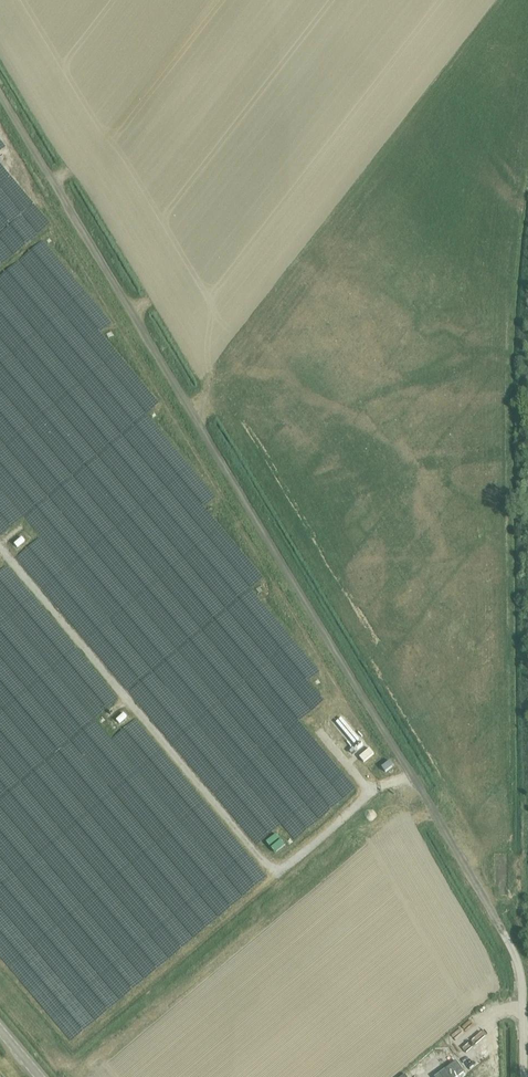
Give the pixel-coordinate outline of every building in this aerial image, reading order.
[(360,741),(341,719),(336,723),(354,745),(360,741)] [(362,743),(355,748),(358,751),(364,745),(362,743)] [(370,749),(360,757),(364,762),(374,754),(370,749)] [(390,762),(382,768),(386,773),(394,766),(390,762)] [(468,1023),(458,1035),(463,1040),(474,1028),(468,1023)] [(473,1066),(498,1049),(494,1043),(474,1057),(472,1053),(467,1057),(473,1066)] [(458,1076),(466,1076),(472,1072),(463,1061),(452,1070),(458,1076)]
